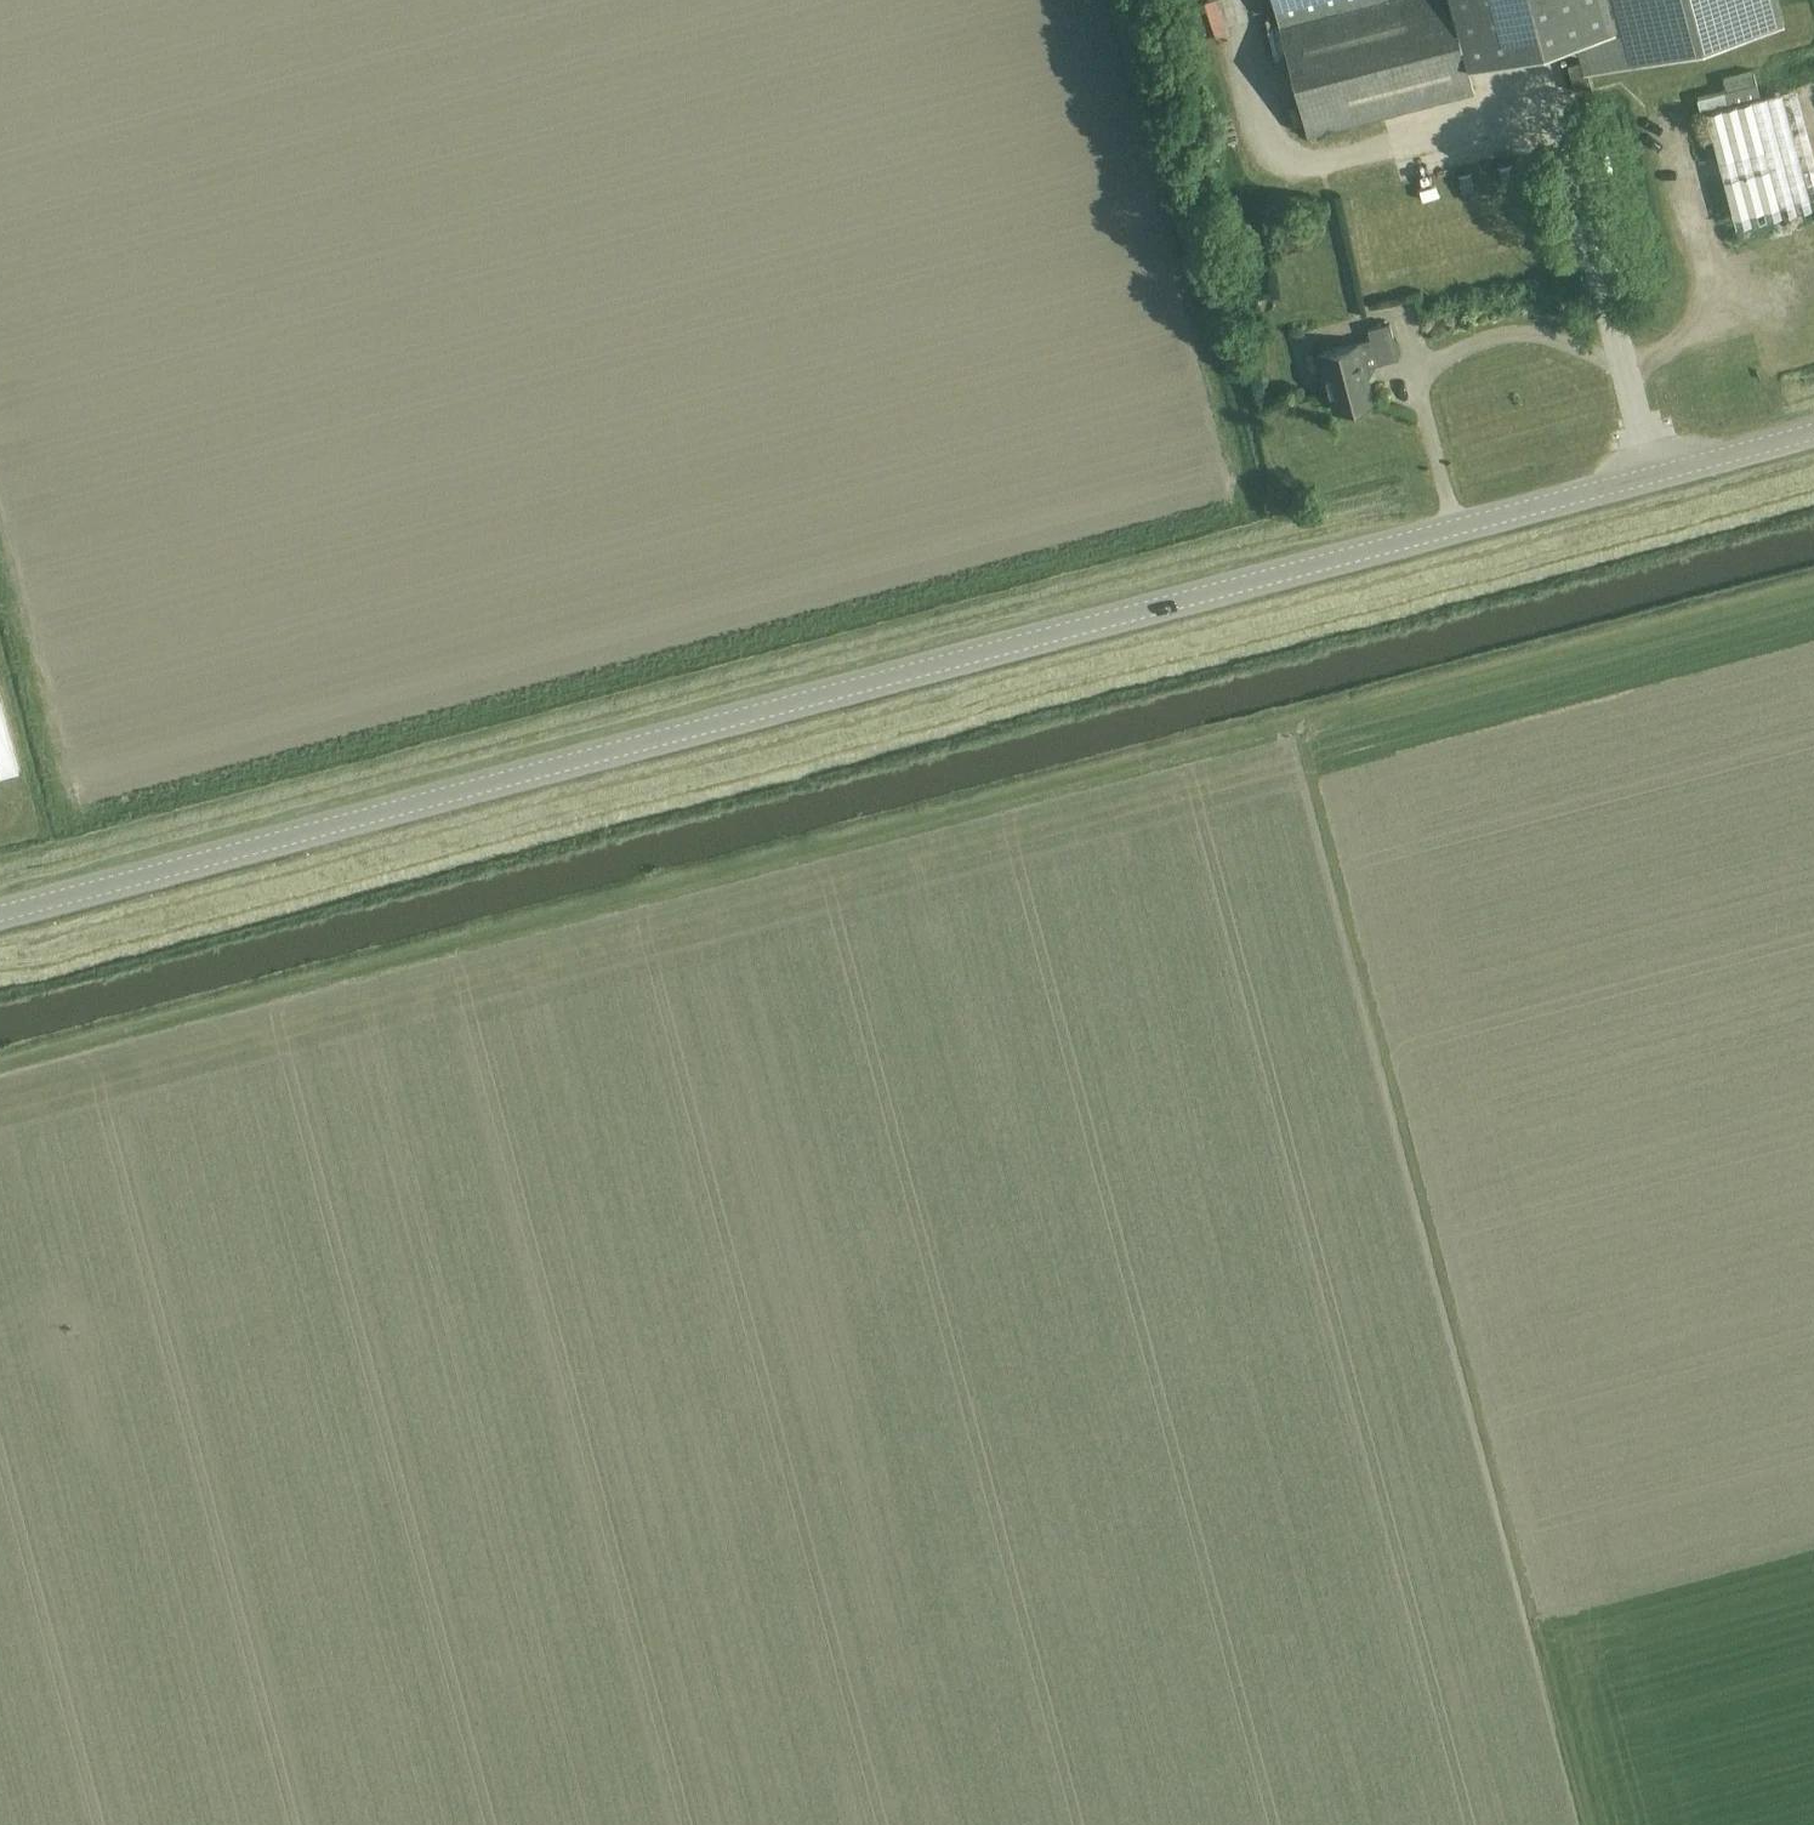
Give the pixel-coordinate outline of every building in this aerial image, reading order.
[(1309,133),(1473,89),(1466,62),(1580,33),(1587,59),(1688,33),(1692,45),(1718,38),(1715,26),(1776,10),(1774,0),(1273,0),(1309,133)] [(1592,89),(1584,60),(1568,65),(1576,93),(1592,89)] [(1753,72),(1724,79),(1727,94),(1756,86),(1753,72)] [(1722,89),(1693,97),(1697,111),(1725,103),(1722,89)] [(1733,217),(1810,197),(1782,91),(1706,112),(1733,217)] [(1399,358),(1391,329),(1390,324),(1368,329),(1371,340),(1319,354),(1334,410),(1373,400),(1365,367),(1399,358)] [(0,779),(19,774),(0,702),(0,777),(0,779)]
